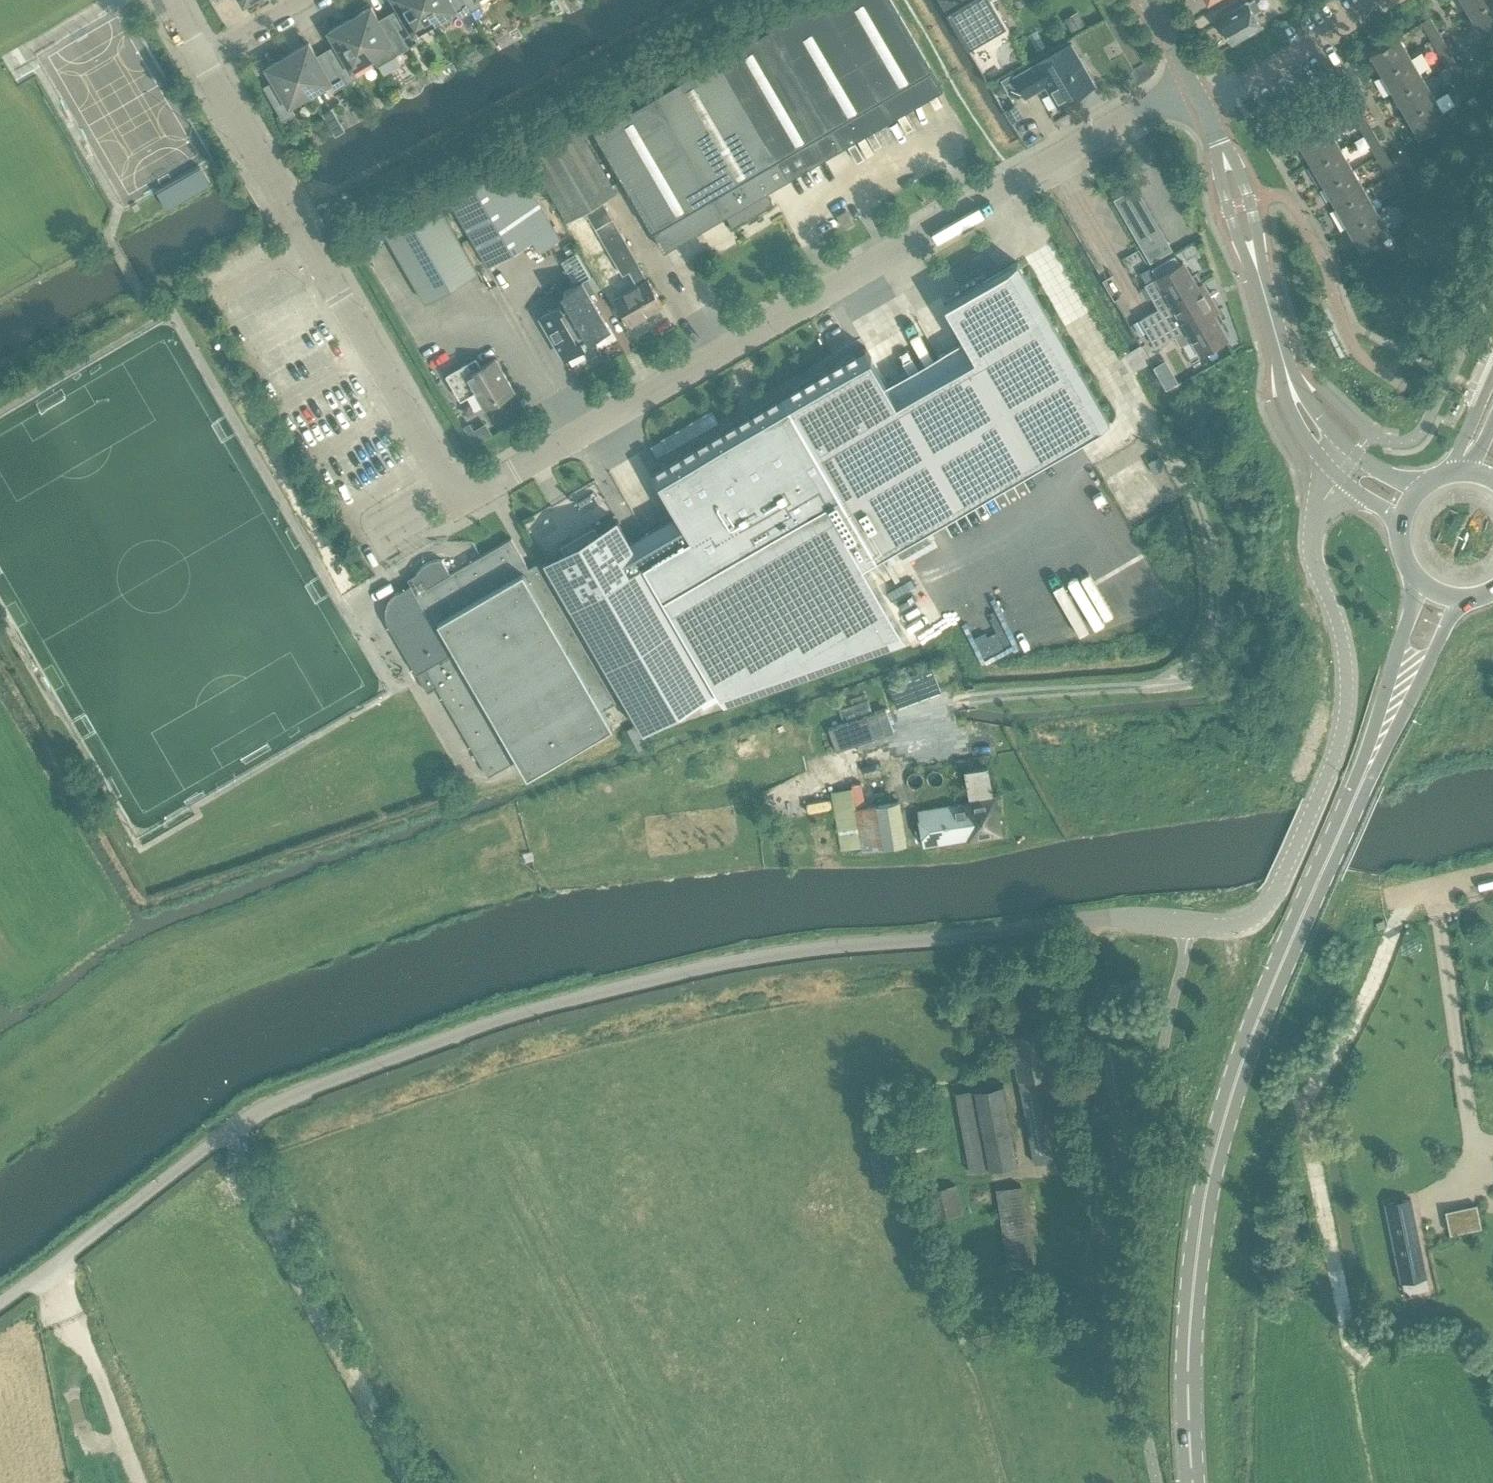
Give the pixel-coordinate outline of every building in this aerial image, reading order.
[(435,20),(423,0),(395,0),(402,11),(392,17),(409,47),(421,40),(416,32),(435,20)] [(465,0),(423,0),(435,20),(455,9),(460,17),(471,11),(465,0)] [(471,11),(483,4),(480,0),(465,0),(471,11)] [(596,128),(665,249),(726,214),(734,227),(774,204),(767,190),(943,89),(892,0),(810,0),(771,22),(773,26),(596,128)] [(992,0),(941,0),(969,49),(1007,26),(992,0)] [(1254,14),(1261,10),(1255,0),(1251,0),(1229,12),(1231,15),(1219,21),(1226,33),(1223,34),(1228,42),(1230,41),(1232,44),(1261,27),(1254,14)] [(1492,0),(1463,0),(1470,12),(1492,0)] [(1470,12),(1484,36),(1492,30),(1492,0),(1470,12)] [(409,47),(392,17),(382,22),(372,6),(351,18),(378,65),(409,47)] [(1072,32),(1086,23),(1078,11),(1064,19),(1072,32)] [(490,24),(484,14),(477,18),(483,29),(490,24)] [(378,65),(351,18),(330,30),(340,47),(329,53),(347,83),(358,76),(354,68),(373,57),(378,65)] [(1431,19),(1422,24),(1433,44),(1438,41),(1443,39),(1440,35),(1438,31),(1431,19)] [(1037,30),(1028,35),(1037,50),(1045,44),(1037,30)] [(1383,73),(1411,57),(1400,37),(1371,54),(1383,73)] [(1438,41),(1433,44),(1445,64),(1450,61),(1454,59),(1450,51),(1443,39),(1438,41)] [(347,83),(329,53),(319,59),(310,42),(289,54),(311,93),(331,81),(336,90),(347,83)] [(1013,76),(1025,97),(1043,86),(1056,107),(1068,100),(1082,92),(1094,85),(1070,43),(1045,57),(1019,73),(1013,76)] [(291,104),(311,93),(289,54),(268,66),(277,83),(266,89),(284,120),(296,112),(291,104)] [(1394,93),(1423,77),(1411,57),(1383,73),(1394,93)] [(1450,61),(1445,64),(1458,86),(1462,83),(1467,80),(1462,72),(1454,59),(1450,61)] [(1407,115),(1435,98),(1423,77),(1394,93),(1407,115)] [(1462,83),(1458,86),(1470,107),(1470,108),(1472,107),(1480,103),(1478,100),(1474,93),(1467,80),(1462,83)] [(999,84),(995,86),(995,87),(994,92),(999,95),(1000,94),(1003,92),(1004,87),(999,84)] [(1448,109),(1443,112),(1435,98),(1407,115),(1420,138),(1449,121),(1448,120),(1453,117),(1448,109)] [(1016,102),(1003,109),(1010,121),(1023,114),(1016,102)] [(1360,109),(1351,114),(1356,123),(1363,136),(1368,134),(1372,131),(1372,130),(1368,123),(1360,109)] [(1473,113),(1435,135),(1441,144),(1479,122),(1473,113)] [(340,122),(331,127),(332,129),(334,133),(335,133),(344,128),(343,128),(341,125),(340,122)] [(527,151),(568,220),(616,191),(576,122),(527,151)] [(289,124),(287,125),(284,127),(288,133),(291,132),(293,131),(289,124)] [(1330,129),(1301,145),(1313,165),(1327,157),(1342,149),(1330,129)] [(1368,134),(1363,136),(1375,156),(1379,153),(1384,151),(1383,150),(1379,143),(1372,131),(1368,134)] [(1327,157),(1313,165),(1324,185),(1339,177),(1353,169),(1342,149),(1327,157)] [(1379,153),(1375,156),(1387,178),(1388,178),(1397,173),(1396,173),(1396,172),(1392,165),(1384,151),(1379,153)] [(539,251),(558,239),(512,160),(449,196),(490,266),(533,241),(539,251)] [(201,168),(158,192),(167,208),(210,183),(201,168)] [(1339,177),(1324,185),(1338,208),(1366,192),(1353,169),(1339,177)] [(1388,178),(1387,178),(1399,199),(1400,199),(1409,194),(1408,193),(1408,192),(1404,186),(1397,173),(1388,178)] [(1172,250),(1136,187),(1114,200),(1150,263),(1172,250)] [(1366,192),(1338,208),(1350,229),(1378,213),(1366,192)] [(1400,199),(1399,199),(1406,212),(1416,206),(1409,194),(1400,199)] [(639,265),(639,264),(601,200),(585,209),(623,274),(629,270),(638,285),(615,298),(630,323),(663,304),(648,279),(647,280),(639,265)] [(428,302),(479,273),(438,202),(387,231),(428,302)] [(837,215),(845,227),(854,222),(847,209),(837,215)] [(1378,213),(1350,229),(1362,251),(1367,248),(1391,234),(1378,213)] [(1407,240),(1398,245),(1404,254),(1413,249),(1407,240)] [(572,242),(564,246),(569,254),(577,250),(572,242)] [(577,251),(561,260),(575,284),(591,274),(577,251)] [(1157,277),(1145,285),(1151,295),(1163,288),(1166,293),(1169,297),(1174,307),(1186,299),(1199,292),(1205,288),(1203,284),(1197,287),(1183,263),(1180,265),(1174,255),(1152,269),(1157,277)] [(865,347),(783,394),(877,555),(1109,421),(1017,262),(945,304),(965,339),(938,355),(948,373),(897,402),(865,347)] [(594,275),(583,281),(591,295),(602,288),(594,275)] [(577,285),(563,294),(565,298),(568,303),(587,336),(589,339),(592,337),(609,328),(610,327),(591,295),(583,281),(577,285)] [(1159,309),(1140,320),(1156,348),(1175,337),(1213,315),(1219,312),(1205,288),(1199,292),(1186,299),(1174,307),(1169,297),(1166,293),(1163,288),(1151,295),(1153,300),(1159,309)] [(559,305),(540,316),(565,359),(584,349),(579,340),(587,336),(568,303),(567,304),(560,308),(559,305)] [(1213,315),(1175,337),(1181,347),(1193,340),(1202,354),(1227,339),(1213,315)] [(1140,336),(1147,332),(1140,320),(1133,324),(1140,336)] [(517,392),(498,359),(484,367),(479,358),(450,375),(464,399),(477,391),(487,408),(517,392)] [(1154,367),(1167,388),(1170,386),(1178,381),(1166,361),(1154,367)] [(693,537),(646,564),(717,685),(718,687),(725,701),(907,637),(864,563),(877,555),(783,394),(652,470),(679,516),(681,515),(693,537)] [(712,409),(651,445),(657,456),(719,421),(712,409)] [(470,422),(465,426),(475,443),(493,433),(487,422),(474,429),(470,422)] [(1159,455),(1147,462),(1154,474),(1165,468),(1166,467),(1159,455)] [(568,551),(549,562),(646,727),(717,685),(646,564),(693,537),(681,515),(679,516),(678,516),(648,533),(648,534),(633,542),(620,520),(602,531),(597,523),(563,543),(568,551)] [(531,568),(514,538),(453,574),(470,603),(441,620),(470,670),(440,687),(492,776),(522,759),(531,775),(616,726),(606,709),(619,702),(539,564),(531,568)] [(470,670),(441,620),(470,603),(453,574),(445,559),(440,560),(436,560),(433,561),(429,563),(426,565),(423,568),(421,571),(418,575),(410,580),(413,585),(399,594),(397,595),(394,598),(391,602),(389,607),(388,611),(388,616),(389,621),(391,625),(431,692),(440,687),(470,670)] [(967,803),(918,811),(924,847),(976,838),(976,836),(985,834),(986,837),(996,835),(996,832),(999,832),(988,767),(966,770),(970,798),(974,797),(975,803),(967,805),(967,803)] [(862,852),(907,844),(899,800),(875,804),(871,784),(852,787),(852,789),(832,792),(842,850),(861,847),(862,852)] [(1375,923),(1377,930),(1385,928),(1382,921),(1375,923)] [(1034,1162),(1069,1155),(1046,1031),(1011,1037),(1034,1162)] [(1017,1163),(1002,1085),(956,1093),(971,1172),(1017,1163)] [(934,1219),(961,1212),(955,1184),(927,1191),(934,1219)] [(1033,1263),(1021,1185),(997,1189),(1008,1266),(1033,1263)] [(1410,1199),(1385,1204),(1401,1283),(1426,1277),(1410,1199)]
